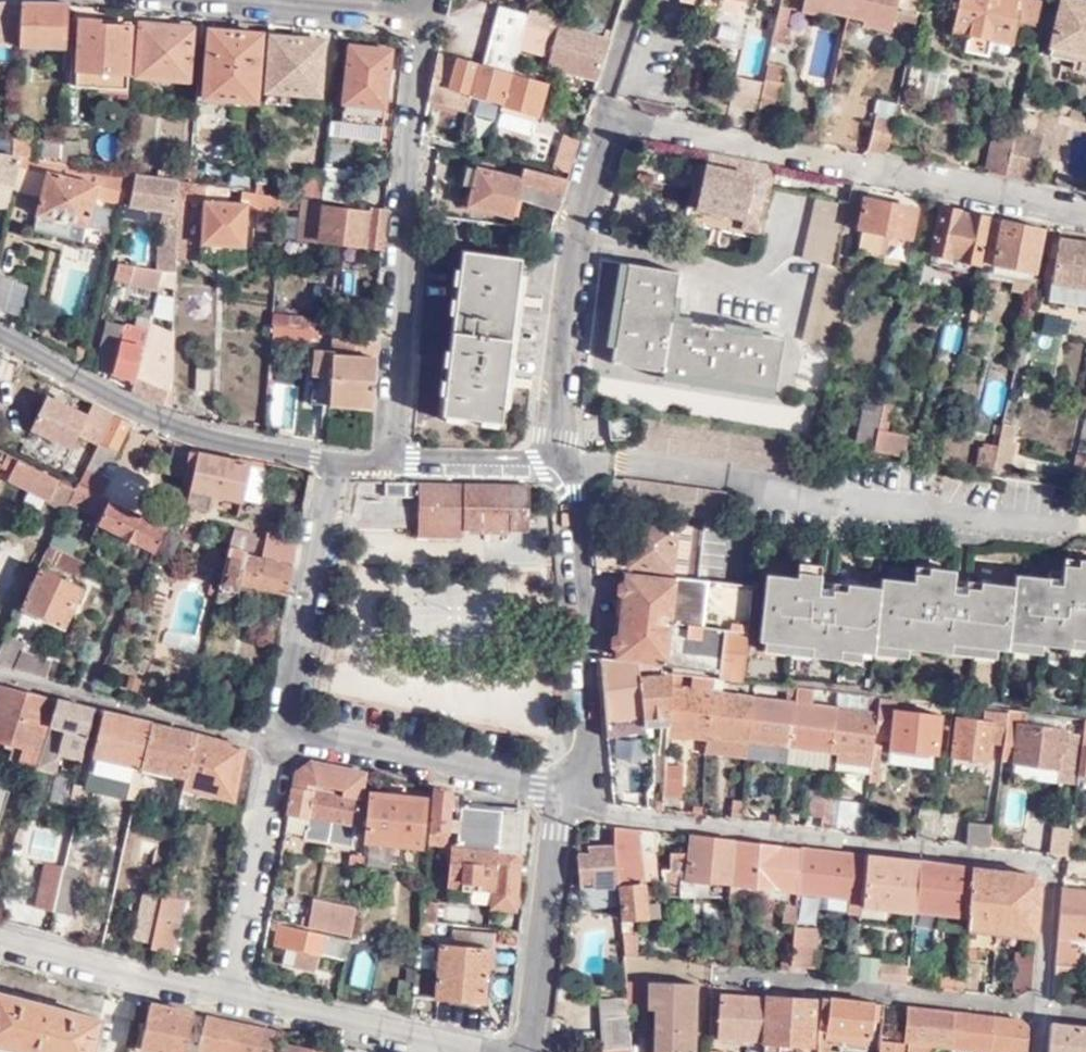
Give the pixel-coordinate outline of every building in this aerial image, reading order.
[(20,45),(22,1),(9,1),(9,0),(0,0),(0,44),(20,45)] [(682,4),(717,10),(739,14),(741,0),(683,0),(682,4)] [(847,13),(850,0),(805,0),(802,8),(830,16),(831,9),(847,13)] [(847,13),(865,17),(864,24),(890,29),(892,18),(913,22),(918,0),(850,0),(847,13)] [(1018,0),(960,0),(957,21),(949,20),(946,44),(970,49),(969,52),(991,55),(991,52),(1014,56),(1021,17),(1016,16),(1018,0)] [(1045,0),(1018,0),(1016,16),(1021,17),(1040,21),(1043,10),(1045,0)] [(1043,10),(1054,12),(1057,1),(1053,0),(1045,0),(1043,10)] [(1078,0),(1062,0),(1050,52),(1085,60),(1085,2),(1078,0)] [(70,1),(22,1),(20,45),(57,50),(57,71),(67,71),(70,1)] [(498,3),(481,63),(511,71),(513,65),(521,35),(525,21),(527,12),(498,3)] [(561,17),(529,10),(527,12),(525,21),(544,25),(542,35),(557,39),(550,67),(599,80),(611,40),(559,28),(561,17)] [(129,91),(131,25),(111,24),(111,18),(78,16),(77,54),(71,53),(70,69),(98,70),(98,86),(98,90),(129,91)] [(139,77),(192,80),(195,25),(142,22),(139,77)] [(261,35),(210,31),(206,99),(257,103),(261,35)] [(521,35),(513,65),(523,67),(531,39),(521,35)] [(320,94),(323,39),(271,36),(268,90),(320,94)] [(350,45),(342,120),(381,124),(390,49),(350,45)] [(481,63),(438,51),(428,99),(465,110),(470,93),(501,102),(500,104),(537,114),(545,80),(511,71),(481,63)] [(70,69),(69,85),(98,86),(98,70),(70,69)] [(728,104),(757,111),(757,108),(763,83),(734,76),(728,104)] [(763,83),(757,108),(775,113),(781,85),(763,80),(763,83)] [(868,147),(887,151),(897,102),(878,98),(868,147)] [(494,125),(531,135),(537,114),(500,104),(494,125)] [(342,120),(329,119),(328,131),(381,137),(381,124),(342,120)] [(1032,181),(1042,137),(1015,130),(1013,140),(1005,174),(1022,176),(1021,179),(1032,181)] [(33,136),(16,133),(15,157),(24,158),(32,160),(33,136)] [(562,133),(552,168),(569,173),(569,172),(580,139),(562,133)] [(1005,174),(1013,140),(995,136),(987,173),(1004,176),(1004,175),(1005,174)] [(64,142),(64,139),(45,138),(45,159),(63,160),(64,142)] [(81,142),(64,142),(63,160),(63,162),(81,163),(81,142)] [(746,160),(713,154),(710,166),(744,173),(746,160)] [(17,187),(24,158),(15,157),(0,155),(0,183),(17,187)] [(35,214),(87,226),(93,196),(122,202),(128,174),(63,165),(32,160),(24,158),(17,187),(16,188),(39,193),(35,214)] [(685,224),(762,241),(774,187),(766,186),(771,164),(746,160),(744,173),(710,166),(706,165),(701,191),(692,189),(685,224)] [(697,163),(692,189),(701,191),(706,165),(697,163)] [(356,168),(328,165),(325,197),(353,201),(356,168)] [(567,179),(523,167),(519,180),(467,165),(460,186),(469,188),(464,206),(511,219),(516,200),(557,211),(567,179)] [(300,193),(321,195),(323,168),(303,167),(300,193)] [(122,202),(127,203),(134,175),(128,174),(122,202)] [(131,204),(163,209),(179,210),(178,182),(134,175),(131,204)] [(205,201),(202,241),(243,245),(246,209),(259,210),(258,226),(276,228),(278,206),(282,206),(283,193),(258,191),(242,190),(241,203),(228,202),(229,188),(192,184),(181,182),(180,199),(188,199),(205,201)] [(321,197),(283,193),(282,206),(303,208),(301,237),(381,247),(385,206),(373,204),(372,208),(321,202),(321,197)] [(806,341),(834,348),(852,269),(834,265),(847,202),(815,196),(802,258),(826,263),(806,341)] [(908,239),(914,207),(862,197),(856,230),(860,230),(856,251),(882,256),(886,235),(908,239)] [(180,213),(177,255),(177,260),(185,261),(188,199),(180,199),(180,213)] [(977,262),(988,216),(941,205),(930,252),(933,253),(930,264),(972,273),(975,262),(977,262)] [(158,249),(175,249),(179,210),(163,209),(158,249)] [(991,217),(980,261),(992,264),(997,245),(992,244),(994,236),(998,237),(1002,219),(992,216),(991,217)] [(997,245),(992,264),(1011,268),(1005,288),(1026,293),(1042,227),(1002,219),(998,237),(994,236),(992,244),(997,245)] [(1060,229),(1049,300),(1085,305),(1085,233),(1060,229)] [(157,268),(174,271),(175,249),(158,249),(157,268)] [(499,421),(520,257),(462,250),(457,284),(451,283),(450,298),(456,299),(448,366),(441,365),(440,379),(446,379),(442,414),(499,421)] [(119,262),(116,278),(158,289),(159,285),(162,271),(145,266),(119,262)] [(673,306),(679,272),(627,263),(611,362),(774,390),(783,338),(747,332),(749,326),(736,324),(735,331),(671,320),(672,316),(678,317),(680,307),(673,306)] [(157,268),(145,266),(162,271),(177,275),(177,272),(174,271),(157,268)] [(162,271),(159,285),(175,286),(177,275),(162,271)] [(131,387),(170,406),(172,355),(175,301),(155,300),(154,325),(149,323),(143,345),(134,378),(131,387)] [(309,325),(313,325),(313,314),(287,312),(286,322),(289,323),(309,325)] [(134,378),(143,345),(149,323),(151,315),(142,313),(138,325),(125,321),(124,324),(112,372),(134,378)] [(1064,361),(1063,314),(1035,314),(1036,362),(1064,361)] [(94,367),(112,372),(124,324),(107,320),(94,367)] [(277,321),(270,320),(269,338),(288,340),(289,323),(286,322),(277,321)] [(308,341),(309,325),(289,323),(288,340),(308,341)] [(371,405),(375,338),(332,335),(331,348),(312,347),(308,401),(371,405)] [(195,388),(210,390),(211,360),(197,359),(195,388)] [(113,411),(93,400),(87,414),(47,395),(31,428),(70,447),(78,434),(97,443),(99,440),(113,411)] [(881,406),(871,449),(904,456),(909,435),(888,430),(892,408),(881,406)] [(129,419),(113,411),(99,440),(116,449),(129,419)] [(608,438),(631,437),(630,416),(607,417),(608,438)] [(370,435),(370,420),(355,420),(355,434),(370,435)] [(998,445),(993,469),(1010,472),(1016,442),(1012,441),(1016,425),(1003,422),(998,445)] [(946,430),(940,460),(955,463),(961,433),(946,430)] [(369,447),(369,438),(361,437),(361,446),(369,447)] [(193,446),(174,439),(166,456),(183,458),(182,465),(186,466),(182,489),(188,490),(186,504),(207,508),(209,492),(243,498),(250,458),(193,446)] [(99,440),(97,443),(87,464),(108,475),(115,461),(111,459),(116,449),(99,440)] [(976,445),(972,464),(984,467),(991,444),(983,442),(983,447),(976,445)] [(991,444),(984,467),(993,469),(998,445),(991,444)] [(79,481),(60,472),(59,476),(3,451),(1,455),(8,459),(5,466),(6,469),(14,474),(13,478),(50,496),(50,498),(67,507),(72,497),(79,481)] [(1075,454),(1070,477),(1073,478),(1078,457),(1079,456),(1079,454),(1075,454)] [(1078,457),(1073,478),(1079,479),(1085,456),(1079,454),(1079,456),(1078,457)] [(415,488),(422,480),(415,479),(415,477),(383,476),(384,491),(410,492),(410,487),(415,488)] [(527,481),(422,480),(415,488),(416,536),(460,536),(461,529),(527,529),(527,481)] [(167,524),(79,481),(72,497),(103,512),(99,523),(155,550),(167,524)] [(623,519),(619,545),(628,546),(632,520),(623,519)] [(593,541),(595,570),(626,574),(627,566),(649,570),(648,578),(666,579),(666,577),(675,528),(632,520),(628,546),(619,545),(593,541)] [(675,528),(666,577),(682,579),(690,530),(675,528)] [(80,541),(56,529),(51,541),(74,552),(80,541)] [(292,561),(296,539),(266,533),(264,540),(252,537),(253,535),(233,531),(228,549),(255,554),(292,561)] [(74,552),(51,541),(44,554),(81,572),(87,559),(74,552)] [(255,554),(228,549),(216,596),(234,599),(237,582),(287,591),(292,565),(255,558),(255,554)] [(1059,577),(1056,606),(1043,605),(1047,575),(1012,572),(1012,583),(978,580),(977,586),(963,585),(961,614),(947,612),(950,583),(951,567),(925,564),(925,571),(911,570),(911,579),(879,575),(877,585),(844,581),(843,588),(831,587),(827,616),(812,614),(815,585),(817,573),(795,570),(795,576),(764,573),(756,640),(808,645),(807,653),(838,656),(839,648),(871,652),(872,642),(948,650),(949,642),(1004,648),(1004,639),(1066,644),(1066,636),(1085,638),(1085,558),(1075,557),(1075,563),(1060,562),(1059,577)] [(82,585),(40,564),(21,603),(63,624),(82,585)] [(1056,606),(1059,577),(1047,575),(1043,605),(1056,606)] [(666,655),(666,660),(673,660),(672,667),(679,668),(715,672),(722,673),(739,676),(747,592),(693,583),(665,581),(625,577),(616,651),(666,655)] [(693,580),(693,583),(747,592),(748,585),(693,580)] [(961,614),(963,585),(950,583),(947,612),(961,614)] [(831,587),(815,585),(812,614),(827,616),(831,587)] [(276,645),(282,617),(268,614),(262,642),(276,645)] [(46,675),(51,660),(23,652),(28,637),(8,632),(0,649),(0,662),(46,675)] [(666,660),(601,656),(599,656),(606,735),(625,734),(626,739),(644,739),(644,731),(645,720),(668,719),(672,667),(673,660),(666,660)] [(679,668),(672,667),(668,719),(668,729),(709,734),(713,687),(679,683),(679,668)] [(715,672),(713,687),(709,734),(749,738),(754,693),(721,689),(722,673),(715,672)] [(0,683),(0,737),(9,740),(6,756),(31,764),(53,697),(0,683)] [(794,699),(789,743),(829,747),(834,704),(810,702),(812,685),(796,683),(794,699)] [(754,693),(749,738),(789,743),(794,699),(754,693)] [(834,704),(829,747),(827,766),(835,767),(838,750),(870,754),(878,694),(871,693),(869,709),(834,704)] [(870,754),(867,771),(867,782),(879,783),(880,768),(877,768),(878,744),(879,737),(889,739),(888,748),(935,754),(940,715),(925,712),(926,700),(908,698),(907,711),(895,709),(896,697),(878,694),(870,754)] [(56,698),(34,768),(53,773),(58,758),(76,762),(91,707),(56,698)] [(189,702),(186,713),(196,715),(198,704),(189,702)] [(88,770),(137,781),(140,765),(150,724),(150,723),(101,710),(88,770)] [(1006,723),(1007,712),(985,710),(984,720),(956,716),(951,756),(989,761),(994,721),(1006,723)] [(1020,711),(1007,710),(1007,712),(1006,723),(996,797),(1004,798),(1011,742),(1017,743),(1014,762),(1059,769),(1060,764),(1079,766),(1084,731),(1064,729),(1064,725),(1020,720),(1020,711)] [(238,720),(241,729),(248,726),(245,717),(238,720)] [(150,724),(140,765),(178,773),(169,819),(175,821),(182,785),(193,734),(150,724)] [(709,734),(668,729),(667,747),(707,751),(709,734)] [(231,799),(243,746),(193,734),(182,785),(231,799)] [(749,738),(709,734),(707,751),(748,756),(749,738)] [(789,743),(749,738),(748,756),(787,761),(789,743)] [(829,747),(789,743),(787,761),(827,766),(829,747)] [(838,750),(835,767),(867,771),(870,754),(838,750)] [(756,760),(747,760),(746,775),(755,776),(756,760)] [(351,846),(363,773),(310,761),(295,773),(293,786),(291,786),(287,810),(305,813),(303,832),(302,837),(351,846)] [(665,782),(664,796),(681,798),(684,766),(666,764),(666,773),(665,782)] [(1078,771),(1077,783),(1085,784),(1085,773),(1078,771)] [(652,781),(665,782),(666,773),(652,772),(652,781)] [(824,793),(826,776),(814,774),(812,790),(808,790),(806,810),(821,811),(824,793)] [(449,790),(431,786),(426,831),(457,834),(458,819),(453,819),(455,793),(448,792),(449,790)] [(821,811),(820,828),(828,828),(832,794),(824,793),(821,811)] [(424,799),(368,794),(362,839),(385,841),(385,849),(395,850),(395,843),(418,844),(424,799)] [(732,799),(730,818),(741,819),(742,808),(743,800),(732,799)] [(656,800),(655,810),(663,810),(664,801),(656,800)] [(693,804),(701,815),(702,805),(693,804)] [(458,819),(457,834),(456,844),(519,850),(522,811),(460,805),(458,819)] [(935,841),(939,809),(920,806),(916,839),(935,841)] [(742,808),(741,819),(755,821),(756,810),(742,808)] [(283,828),(303,832),(305,813),(287,810),(283,828)] [(781,824),(782,814),(769,813),(768,822),(781,824)] [(850,821),(849,831),(861,832),(862,823),(850,821)] [(969,823),(965,845),(966,844),(989,847),(990,840),(993,825),(969,823)] [(26,856),(58,863),(64,832),(33,825),(26,856)] [(616,873),(638,874),(648,875),(648,881),(656,881),(654,850),(657,850),(655,832),(612,826),(616,873)] [(680,879),(730,884),(735,840),(691,835),(694,869),(670,866),(659,866),(659,871),(660,872),(660,875),(663,876),(662,882),(664,882),(663,891),(678,893),(680,879)] [(670,866),(694,869),(691,835),(689,835),(688,853),(671,851),(670,866)] [(795,895),(799,847),(735,840),(730,884),(728,898),(782,903),(781,922),(792,922),(795,895)] [(990,840),(989,847),(997,848),(998,841),(990,840)] [(519,850),(456,844),(456,847),(450,846),(446,883),(491,888),(489,906),(513,908),(519,850)] [(589,886),(615,886),(614,872),(613,847),(588,846),(588,854),(572,854),(568,883),(573,883),(573,887),(579,887),(579,880),(589,880),(589,886)] [(805,890),(848,895),(846,908),(859,910),(860,903),(860,897),(864,854),(799,847),(795,895),(804,896),(805,890)] [(912,909),(916,861),(864,854),(860,897),(860,903),(912,909)] [(359,867),(360,856),(343,865),(359,867)] [(32,905),(51,910),(61,865),(42,861),(32,905)] [(967,916),(971,867),(916,861),(912,909),(967,916)] [(966,926),(1036,934),(1040,885),(1031,874),(971,867),(967,916),(966,926)] [(151,934),(149,947),(172,951),(184,898),(173,896),(177,872),(165,870),(160,893),(151,934)] [(647,882),(656,881),(648,881),(648,875),(638,874),(616,873),(617,885),(647,882)] [(335,902),(337,883),(320,881),(318,900),(335,902)] [(648,902),(647,882),(617,885),(620,922),(631,922),(661,919),(660,902),(648,902)] [(133,930),(151,934),(160,893),(142,889),(133,930)] [(1062,889),(1055,965),(1085,968),(1085,963),(1085,948),(1079,948),(1080,937),(1085,938),(1085,891),(1062,889)] [(307,899),(301,924),(347,934),(350,909),(307,899)] [(436,901),(433,920),(468,924),(470,903),(436,901)] [(633,934),(631,922),(620,922),(622,952),(626,951),(636,953),(636,943),(637,934),(633,934)] [(432,925),(418,924),(411,995),(480,1000),(481,996),(489,998),(491,973),(489,973),(492,932),(438,926),(435,966),(427,966),(432,925)] [(273,943),(282,946),(315,952),(339,957),(341,938),(277,925),(273,943)] [(788,962),(788,965),(813,967),(816,927),(792,925),(788,962)] [(315,952),(282,946),(278,961),(312,969),(315,952)] [(349,985),(367,988),(374,954),(356,951),(349,985)] [(1032,990),(1034,953),(1015,951),(1012,988),(1016,997),(1032,990)] [(778,969),(788,971),(788,965),(788,962),(779,962),(778,969)] [(903,983),(905,965),(877,962),(875,980),(903,983)] [(652,1050),(692,1051),(695,980),(648,979),(647,1006),(653,1006),(652,1050)] [(962,989),(963,982),(954,981),(953,988),(962,989)] [(767,991),(759,989),(759,997),(717,993),(714,1036),(762,1041),(766,998),(767,991)] [(98,1018),(47,1004),(0,992),(0,1043),(32,1051),(89,1051),(98,1018)] [(880,1003),(820,996),(817,1032),(869,1016),(879,1017),(880,1003)] [(761,1051),(775,1051),(776,1042),(809,1046),(813,1002),(766,998),(762,1041),(761,1051)] [(148,1002),(140,1042),(134,1041),(132,1051),(148,1051),(149,1048),(170,1051),(183,1051),(192,1012),(148,1002)] [(905,1006),(904,1040),(904,1042),(876,1039),(875,1051),(930,1051),(931,1043),(948,1045),(951,1011),(905,1006)] [(951,1011),(948,1045),(1010,1051),(1025,1051),(1027,1028),(1021,1020),(951,1011)] [(204,1015),(196,1051),(235,1051),(239,1037),(254,1039),(257,1027),(204,1015)] [(625,1049),(622,1016),(599,1017),(602,1050),(625,1049)] [(1051,1023),(1049,1051),(1085,1051),(1085,1027),(1051,1023)] [(235,1051),(270,1051),(275,1031),(257,1027),(254,1039),(239,1037),(235,1051)] [(828,1039),(817,1038),(817,1051),(833,1051),(828,1039)] [(305,1051),(306,1045),(288,1041),(285,1051),(305,1051)]
